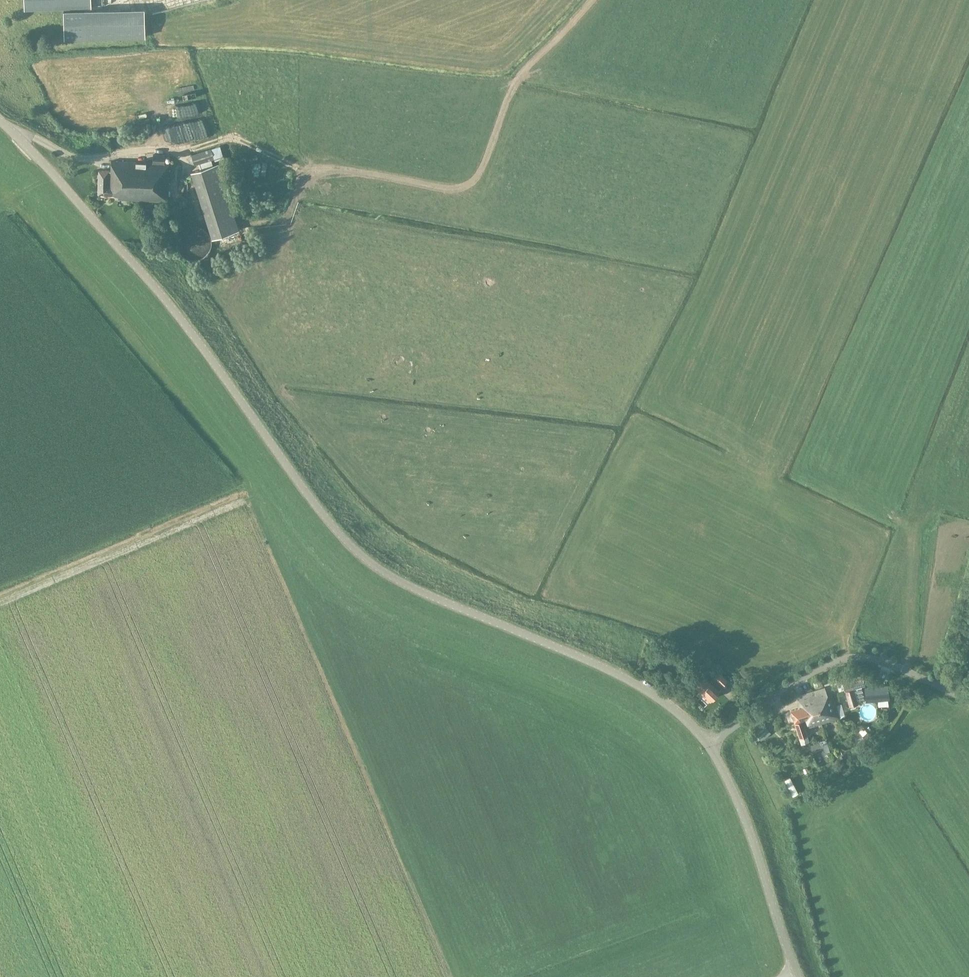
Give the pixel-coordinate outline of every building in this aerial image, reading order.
[(24,9),(91,7),(91,0),(24,0),(24,9)] [(63,12),(64,40),(147,38),(146,10),(63,12)] [(204,121),(176,122),(177,143),(205,142),(204,121)] [(223,156),(220,146),(191,155),(194,165),(215,159),(214,158),(223,156)] [(98,171),(98,195),(118,196),(118,199),(168,201),(169,163),(164,163),(164,154),(153,154),(152,162),(118,161),(118,162),(110,161),(110,171),(98,171)] [(191,172),(212,239),(239,230),(217,164),(191,172)] [(287,181),(289,175),(281,172),(280,178),(287,181)] [(177,242),(177,243),(177,245),(177,246),(178,248),(178,249),(179,250),(179,252),(180,253),(181,254),(182,255),(183,256),(184,257),(186,258),(187,259),(188,259),(190,260),(191,260),(193,260),(194,260),(196,260),(197,260),(199,260),(200,259),(201,259),(203,258),(204,257),(205,256),(206,255),(207,254),(208,253),(209,252),(210,250),(210,249),(211,248),(211,246),(211,245),(211,243),(211,242),(211,240),(211,239),(210,237),(210,236),(209,235),(208,233),(207,232),(206,231),(205,230),(204,229),(203,228),(201,228),(200,227),(199,227),(197,226),(196,226),(194,226),(193,226),(191,226),(190,227),(188,227),(187,228),(186,228),(184,229),(183,230),(182,231),(181,232),(180,233),(179,235),(179,236),(178,237),(178,239),(177,240),(177,242)] [(665,651),(672,655),(675,650),(667,646),(665,651)] [(710,667),(704,661),(701,665),(706,671),(710,667)] [(691,681),(700,690),(709,681),(701,672),(691,681)] [(700,690),(709,700),(719,691),(716,688),(720,685),(722,686),(727,682),(718,673),(709,681),(700,690)] [(844,679),(842,680),(845,691),(849,705),(858,702),(858,701),(865,699),(862,687),(861,686),(865,685),(862,674),(854,677),(844,679)] [(888,698),(886,684),(863,687),(865,701),(888,698)] [(824,688),(811,692),(821,723),(839,717),(832,697),(828,698),(824,688)] [(790,710),(799,738),(801,744),(809,741),(807,735),(805,728),(821,723),(811,692),(797,697),(800,707),(790,710)] [(859,732),(851,740),(857,747),(866,739),(859,732)]
